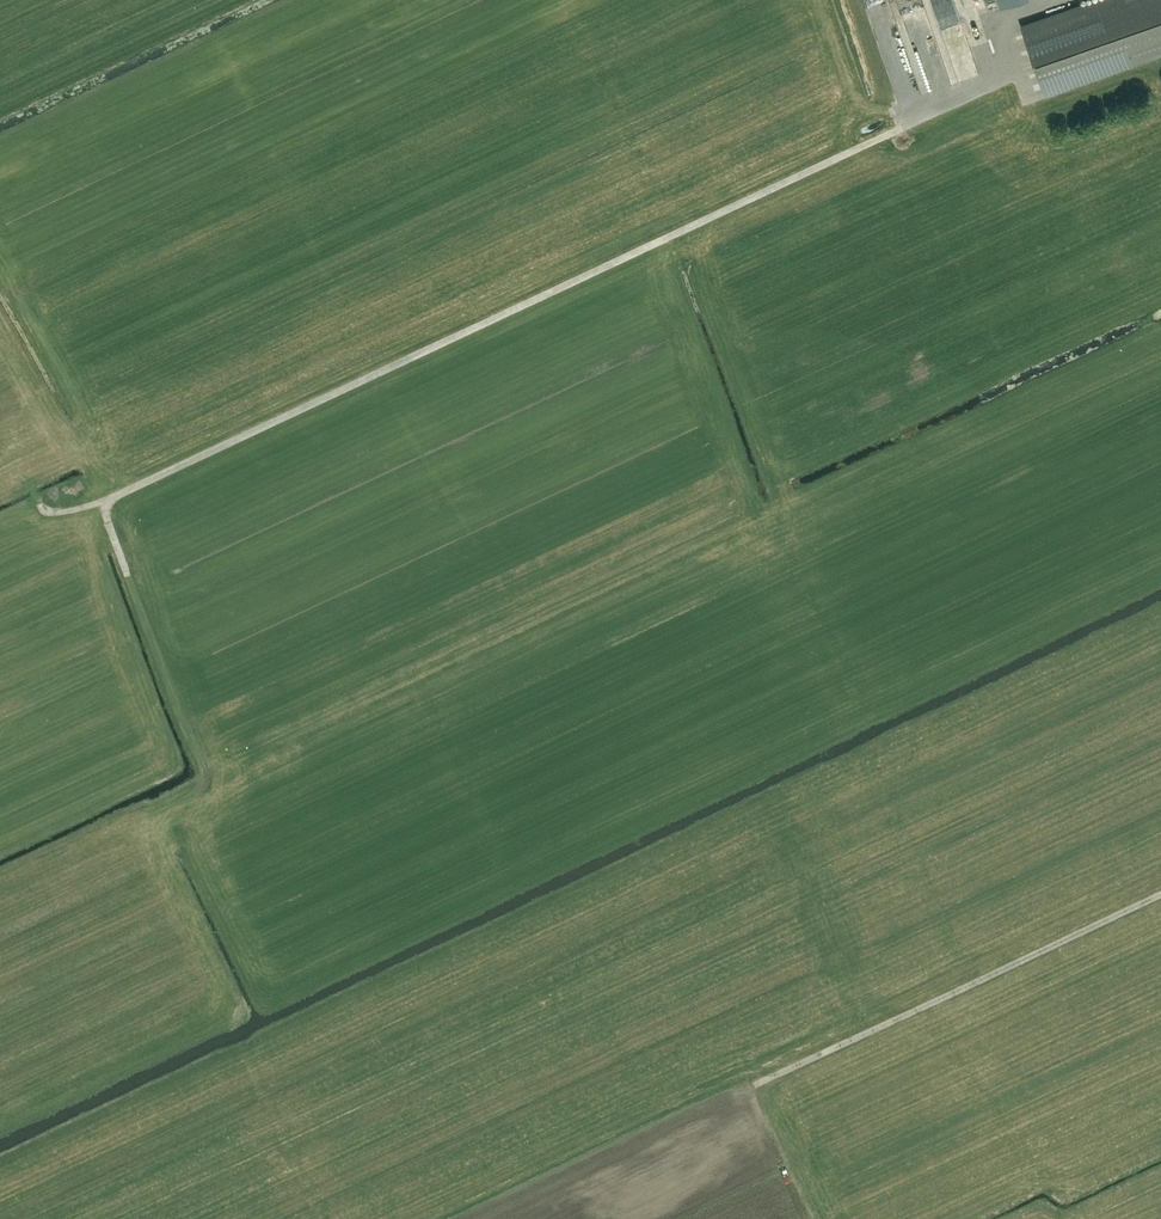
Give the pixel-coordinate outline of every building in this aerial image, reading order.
[(981,70),(966,16),(960,18),(958,10),(960,10),(957,0),(942,0),(956,50),(957,50),(964,75),(981,70)] [(1021,26),(1044,93),(1160,52),(1160,0),(1094,0),(1021,26)]
